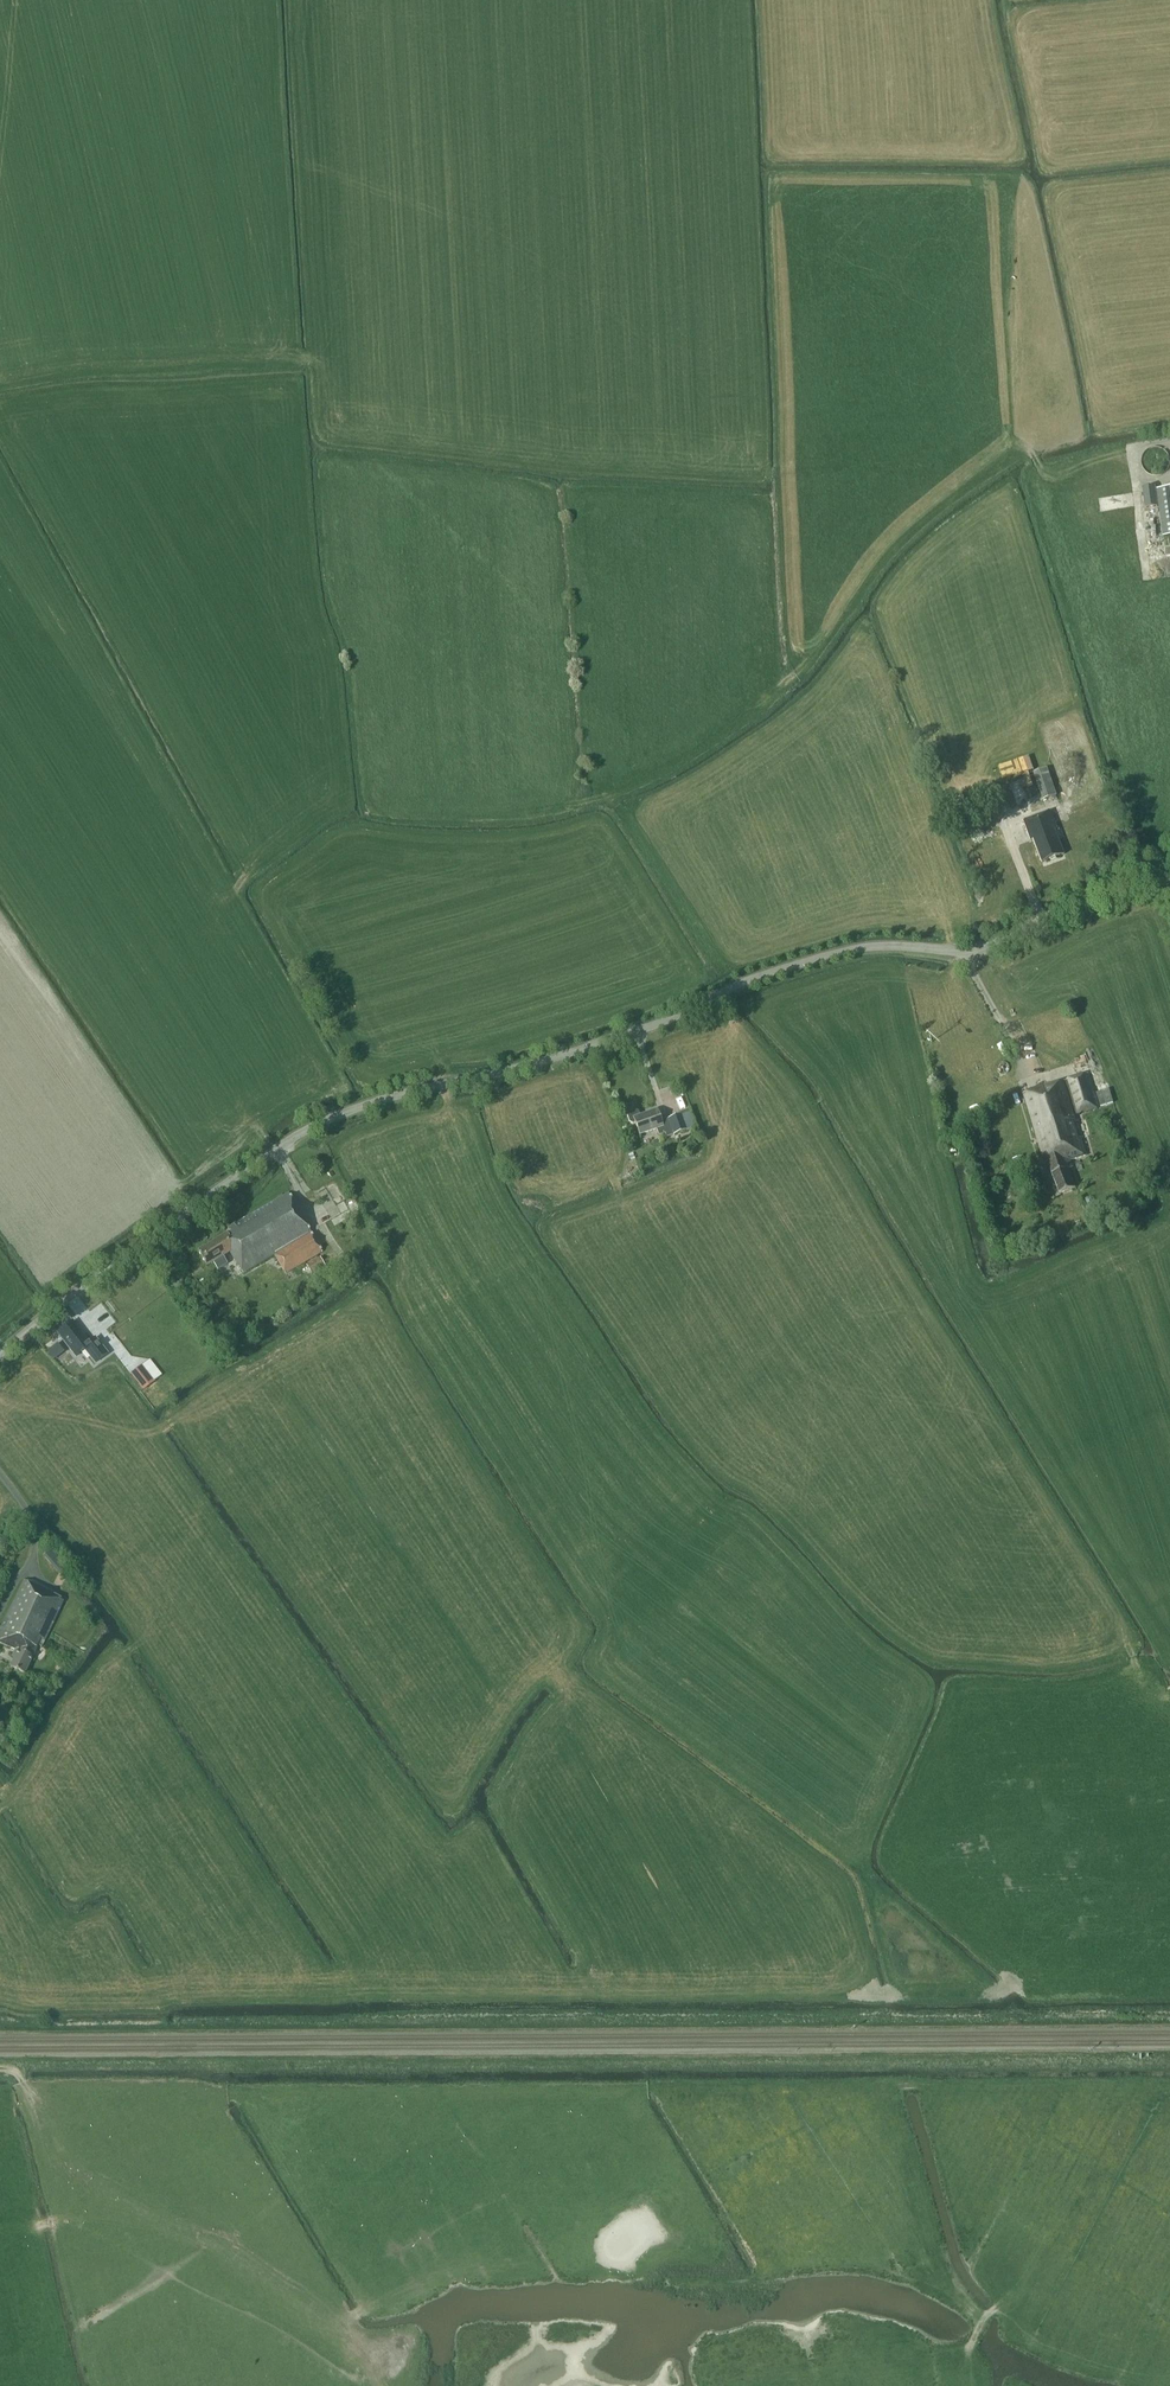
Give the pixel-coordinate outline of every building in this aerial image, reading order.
[(1145,508),(1158,506),(1155,486),(1143,487),(1145,508)] [(1163,537),(1169,536),(1169,487),(1157,489),(1163,537)] [(1047,767),(1033,772),(1043,800),(1057,795),(1047,767)] [(1051,811),(1024,821),(1024,820),(1011,825),(1014,835),(1023,831),(1027,842),(1033,840),(1042,863),(1065,854),(1056,830),(1058,829),(1051,811)] [(1090,1074),(1100,1107),(1114,1102),(1108,1082),(1101,1084),(1097,1072),(1090,1074)] [(1076,1115),(1098,1108),(1088,1074),(1023,1095),(1043,1159),(1048,1158),(1059,1193),(1075,1188),(1069,1168),(1073,1167),(1071,1160),(1088,1156),(1082,1138),(1079,1139),(1074,1122),(1078,1121),(1076,1115)] [(681,1114),(662,1121),(658,1108),(640,1114),(639,1111),(636,1109),(629,1112),(627,1115),(630,1122),(633,1123),(635,1122),(639,1135),(657,1129),(659,1135),(665,1133),(667,1137),(687,1130),(681,1114)] [(970,1133),(974,1145),(982,1143),(978,1130),(970,1133)] [(1021,1156),(1013,1159),(1016,1169),(1025,1166),(1021,1156)] [(286,1273),(323,1251),(288,1193),(228,1228),(230,1231),(198,1250),(200,1253),(199,1253),(205,1263),(207,1266),(214,1262),(218,1269),(227,1263),(223,1256),(230,1252),(242,1271),(243,1270),(244,1272),(274,1254),(286,1273)] [(327,1269),(320,1257),(306,1265),(312,1274),(313,1276),(327,1269)] [(74,1354),(83,1347),(95,1363),(108,1353),(95,1337),(89,1342),(75,1324),(73,1326),(70,1323),(57,1332),(74,1354)] [(155,1381),(142,1364),(130,1373),(143,1391),(155,1381)] [(26,1674),(38,1644),(42,1646),(63,1602),(24,1580),(0,1628),(0,1629),(0,1642),(15,1650),(11,1657),(14,1658),(10,1667),(26,1674)]
